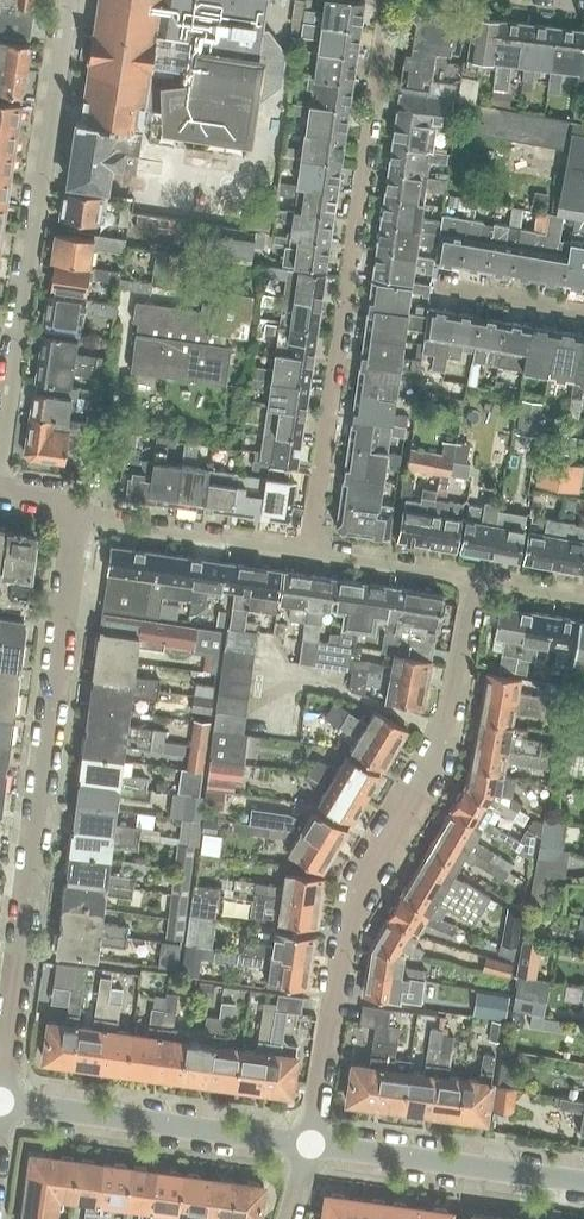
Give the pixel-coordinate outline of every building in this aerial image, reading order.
[(18,37),(30,39),(35,6),(36,6),(36,0),(0,0),(0,2),(0,4),(0,35),(18,37)] [(142,129),(142,128),(141,128),(143,113),(150,70),(152,70),(156,40),(154,39),(161,0),(99,0),(94,32),(93,32),(92,36),(85,35),(82,56),(89,57),(88,61),(90,61),(82,116),(77,116),(76,120),(79,120),(77,133),(69,183),(73,184),(73,183),(107,188),(110,170),(135,173),(136,173),(139,151),(142,130),(142,129)] [(248,133),(251,113),(281,90),(286,58),(269,29),(263,29),(268,0),(163,0),(146,114),(190,121),(188,134),(247,143),(248,133)] [(303,21),(303,22),(310,23),(361,31),(365,3),(344,0),(325,0),(324,12),(305,9),(303,21)] [(429,90),(431,77),(435,49),(460,54),(464,27),(465,16),(417,9),(411,14),(401,86),(429,90)] [(474,17),(468,62),(463,61),(457,101),(475,104),(479,78),(480,79),(482,70),(476,69),(477,65),(495,67),(497,67),(502,20),(496,19),(496,17),(481,15),(481,17),(474,17)] [(497,67),(495,67),(493,88),(503,89),(503,87),(509,87),(510,80),(509,80),(510,64),(523,65),(525,66),(530,24),(502,20),(497,67)] [(318,52),(357,57),(361,31),(310,23),(308,38),(316,39),(317,34),(320,34),(318,52)] [(525,66),(523,65),(521,80),(533,82),(534,67),(550,69),(552,69),(557,27),(530,24),(525,66)] [(580,72),(583,35),(583,30),(557,27),(552,69),(550,69),(547,92),(559,93),(562,70),(578,73),(580,73),(580,72)] [(580,72),(580,73),(578,73),(576,90),(583,91),(583,35),(580,72)] [(25,70),(26,63),(29,64),(31,46),(30,46),(30,44),(18,42),(0,40),(0,67),(25,70)] [(310,50),(298,49),(296,60),(316,63),(314,78),(353,84),(357,57),(318,52),(310,50)] [(0,67),(0,92),(22,95),(22,93),(24,93),(27,75),(24,75),(25,70),(0,67)] [(308,78),(307,90),(312,90),(310,104),(349,111),(353,84),(314,78),(308,78)] [(521,80),(520,87),(532,89),(533,82),(521,80)] [(493,91),(491,106),(509,109),(512,93),(493,91)] [(426,96),(400,92),(396,119),(423,123),(426,96)] [(434,126),(452,128),(456,101),(426,96),(423,123),(396,119),(393,133),(392,145),(431,151),(433,133),(434,126)] [(0,101),(0,127),(17,130),(18,120),(21,118),(22,111),(20,108),(21,105),(9,103),(0,101)] [(290,102),(288,112),(308,116),(306,131),(345,137),(349,111),(310,104),(290,102)] [(575,121),(573,121),(509,109),(491,106),(477,104),(472,132),(548,147),(567,150),(559,197),(556,214),(563,216),(575,218),(583,219),(583,122),(575,121)] [(13,154),(14,151),(16,149),(17,142),(15,140),(17,130),(0,127),(0,152),(13,154)] [(284,155),(302,158),(341,164),(345,137),(306,131),(305,133),(303,148),(285,146),(284,155)] [(429,161),(448,164),(449,154),(431,151),(392,145),(388,171),(427,177),(427,176),(429,161)] [(10,178),(11,168),(14,167),(15,160),(13,157),(13,154),(0,152),(0,177),(10,178)] [(341,164),(302,158),(284,155),(283,166),(301,168),(298,185),(337,191),(341,164)] [(423,204),(425,190),(446,194),(448,180),(427,176),(427,177),(388,171),(384,198),(423,204)] [(0,177),(0,202),(6,203),(6,200),(9,198),(10,191),(8,189),(10,178),(0,177)] [(297,197),(295,211),(334,217),(337,191),(280,182),(278,195),(297,197)] [(63,206),(61,219),(73,221),(100,225),(100,222),(105,222),(106,213),(106,212),(108,197),(66,191),(65,195),(63,197),(62,203),(63,206)] [(549,195),(535,192),(533,205),(546,208),(549,195)] [(457,206),(459,197),(451,196),(449,205),(457,206)] [(381,224),(438,232),(439,223),(421,221),(423,204),(384,198),(381,224)] [(131,200),(122,199),(118,225),(127,226),(129,213),(131,200)] [(506,276),(509,274),(513,275),(521,228),(519,228),(523,208),(512,206),(508,226),(494,223),(491,241),(487,270),(496,272),(498,275),(506,277),(506,276)] [(276,209),(274,220),(289,222),(287,237),(330,243),(334,217),(295,211),(276,209)] [(177,221),(129,213),(127,226),(175,233),(177,221)] [(564,284),(571,241),(559,239),(563,216),(556,214),(551,213),(549,213),(545,233),(539,279),(564,284)] [(469,218),(443,214),(438,246),(437,249),(435,261),(462,265),(469,218)] [(469,218),(462,265),(487,270),(491,241),(481,239),(484,221),(469,218)] [(583,230),(583,219),(575,218),(571,241),(564,284),(583,287),(583,239),(582,239),(583,230)] [(436,246),(438,232),(381,224),(377,250),(416,256),(418,243),(436,246)] [(209,226),(204,255),(252,262),(257,233),(209,226)] [(545,233),(521,228),(513,275),(539,279),(545,233)] [(124,253),(126,239),(95,234),(95,239),(71,235),(59,233),(57,245),(55,248),(54,254),(55,257),(55,261),(90,267),(93,248),(124,253)] [(282,264),(326,270),(330,243),(287,237),(272,235),(271,234),(269,244),(285,246),(282,264)] [(184,253),(156,249),(151,283),(179,287),(184,253)] [(373,277),(411,282),(413,283),(416,265),(425,266),(424,272),(432,274),(434,258),(416,256),(377,250),(373,277)] [(90,267),(55,261),(53,274),(51,276),(50,283),(51,285),(50,290),(62,292),(86,295),(89,277),(119,282),(121,271),(90,267)] [(280,278),(281,268),(267,266),(266,276),(280,278)] [(326,274),(314,272),(287,269),(283,297),(319,301),(320,296),(322,297),(326,274)] [(186,279),(183,298),(203,301),(214,302),(216,290),(217,283),(186,279)] [(411,282),(410,286),(373,281),(370,302),(372,302),(371,307),(409,313),(412,292),(423,293),(422,296),(428,297),(430,285),(413,283),(411,282)] [(138,322),(131,370),(226,384),(232,346),(225,345),(226,335),(247,338),(253,295),(216,290),(214,302),(203,301),(201,310),(136,301),(133,321),(138,322)] [(116,304),(61,296),(50,295),(48,305),(45,307),(44,314),(46,317),(46,321),(83,327),(85,312),(114,316),(116,304)] [(279,325),(317,330),(321,307),(319,306),(319,301),(283,297),(279,325)] [(409,313),(371,307),(370,313),(368,312),(365,335),(405,341),(407,328),(425,330),(426,320),(427,315),(409,313)] [(430,308),(429,308),(427,315),(426,320),(425,330),(422,352),(434,354),(432,369),(445,371),(447,357),(448,357),(455,313),(430,308)] [(474,352),(480,317),(455,313),(448,357),(461,359),(463,350),(474,352)] [(478,386),(481,363),(498,366),(505,322),(480,317),(474,352),(469,385),(478,386)] [(46,321),(44,330),(82,336),(83,327),(46,321)] [(498,366),(523,370),(531,326),(505,322),(498,366)] [(317,330),(279,325),(275,353),(311,358),(312,353),(314,353),(317,330)] [(531,326),(523,370),(549,374),(557,331),(531,326)] [(574,382),(582,335),(557,331),(549,374),(546,391),(556,393),(559,379),(573,382),(574,382)] [(78,340),(44,335),(43,337),(41,339),(40,345),(42,347),(40,358),(102,367),(103,357),(76,352),(78,340)] [(364,357),(363,362),(401,368),(401,369),(420,371),(422,359),(403,357),(405,341),(365,335),(362,357),(364,357)] [(582,335),(574,382),(573,382),(570,396),(583,398),(583,390),(583,336),(582,335)] [(275,353),(273,369),(251,365),(250,376),(272,379),(272,380),(309,385),(313,363),(310,363),(311,358),(275,353)] [(37,380),(37,382),(48,384),(70,387),(73,373),(94,376),(94,372),(101,373),(102,367),(40,358),(39,369),(36,371),(35,377),(37,380)] [(360,367),(357,390),(396,396),(400,369),(401,369),(401,368),(363,362),(362,367),(360,367)] [(250,376),(248,388),(270,391),(267,407),(303,411),(304,407),(306,407),(309,385),(272,380),(272,379),(250,376)] [(503,381),(496,380),(494,389),(502,390),(503,381)] [(70,387),(48,384),(37,382),(35,392),(34,401),(32,403),(31,410),(32,412),(32,415),(69,421),(69,420),(70,409),(77,410),(80,388),(70,387)] [(356,413),(355,418),(406,426),(408,416),(395,413),(397,399),(396,398),(396,396),(357,390),(353,413),(356,413)] [(579,418),(583,398),(570,396),(567,415),(579,418)] [(461,411),(463,399),(450,397),(448,409),(461,411)] [(528,400),(524,429),(539,431),(542,411),(543,403),(528,400)] [(303,417),(303,411),(267,407),(264,434),(302,439),(305,417),(303,417)] [(84,443),(94,445),(98,425),(86,423),(69,420),(69,421),(32,415),(31,420),(29,422),(28,429),(30,432),(27,452),(30,457),(50,459),(52,462),(58,463),(61,461),(65,462),(70,432),(85,434),(84,443)] [(406,426),(355,418),(354,424),(352,423),(349,446),(388,453),(388,452),(391,435),(405,437),(406,426)] [(244,422),(243,431),(258,433),(260,424),(244,422)] [(577,438),(544,433),(541,450),(574,456),(577,438)] [(298,467),(298,466),(296,465),(296,461),(298,461),(302,439),(264,434),(260,461),(268,463),(298,467)] [(157,436),(156,444),(168,446),(176,447),(177,439),(175,439),(169,438),(170,438),(157,436)] [(441,454),(411,449),(408,468),(450,476),(451,475),(456,441),(444,439),(441,454)] [(468,478),(471,465),(467,464),(471,444),(456,441),(451,475),(468,478)] [(176,504),(182,465),(166,463),(168,446),(156,444),(153,461),(154,461),(149,498),(154,498),(153,500),(176,504)] [(388,453),(349,446),(345,469),(348,470),(347,475),(384,481),(386,468),(400,470),(402,454),(388,452),(388,453)] [(154,461),(153,461),(137,459),(125,457),(119,495),(143,499),(143,497),(149,498),(154,461)] [(539,466),(536,484),(564,489),(568,464),(544,459),(543,466),(539,466)] [(239,473),(233,512),(256,515),(256,513),(261,514),(267,478),(266,477),(268,463),(260,461),(257,476),(239,473)] [(205,506),(210,469),(182,465),(176,504),(199,507),(200,505),(205,506)] [(210,469),(205,506),(210,507),(210,509),(233,512),(239,473),(210,469)] [(448,489),(450,476),(440,474),(438,487),(448,489)] [(344,480),(341,502),(340,503),(393,512),(393,510),(380,507),(384,481),(347,475),(346,480),(344,480)] [(267,478),(261,514),(266,515),(266,517),(290,520),(296,482),(267,478)] [(420,502),(405,499),(398,540),(422,544),(422,543),(427,544),(427,545),(435,499),(437,491),(423,488),(420,502)] [(534,491),(530,511),(541,513),(545,493),(534,491)] [(433,546),(456,550),(463,509),(464,504),(435,499),(427,545),(428,545),(428,544),(433,545),(433,546)] [(500,504),(485,501),(484,507),(469,504),(468,509),(461,551),(484,555),(484,554),(489,555),(489,556),(490,556),(499,509),(500,504)] [(343,531),(357,533),(389,538),(390,526),(393,512),(340,503),(337,524),(336,525),(341,532),(343,531)] [(490,556),(490,555),(496,556),(495,557),(519,561),(527,514),(499,509),(490,556)] [(547,518),(546,523),(532,521),(526,550),(524,562),(547,566),(547,565),(552,566),(552,567),(553,567),(561,521),(547,518)] [(561,521),(553,567),(553,566),(559,567),(558,568),(582,572),(583,560),(583,526),(575,525),(575,523),(561,521)] [(0,527),(0,592),(2,592),(10,533),(4,532),(5,527),(0,527)] [(13,612),(25,613),(27,600),(28,600),(28,597),(32,597),(34,581),(30,581),(32,569),(34,569),(36,552),(34,552),(35,547),(38,547),(40,531),(24,529),(23,532),(16,531),(16,534),(10,533),(2,592),(0,592),(0,610),(13,612)] [(137,577),(140,550),(112,546),(108,573),(137,577)] [(165,581),(169,554),(140,550),(137,577),(165,581)] [(163,596),(191,600),(197,558),(169,554),(165,581),(163,596)] [(220,595),(225,562),(197,558),(191,600),(206,602),(207,593),(220,595)] [(220,595),(233,597),(232,606),(247,609),(254,567),(225,562),(220,595)] [(276,613),(282,571),(254,567),(247,609),(276,613)] [(288,618),(305,620),(312,575),(285,571),(283,583),(280,602),(291,604),(288,618)] [(165,581),(137,577),(108,573),(103,608),(160,616),(162,602),(163,596),(165,581)] [(302,638),(318,641),(321,623),(323,609),(334,610),(339,579),(312,575),(305,620),(302,638)] [(352,646),(355,646),(357,628),(358,628),(365,583),(339,579),(334,610),(345,612),(342,634),(341,644),(352,646)] [(374,630),(375,622),(386,623),(391,588),(365,583),(358,628),(374,630)] [(386,623),(382,651),(394,653),(407,655),(418,592),(391,588),(386,623)] [(418,592),(407,655),(431,659),(434,645),(435,640),(426,639),(429,624),(439,626),(445,596),(418,592)] [(191,600),(189,615),(196,616),(205,609),(206,602),(191,600)] [(162,602),(160,616),(178,619),(180,605),(162,602)] [(244,630),(246,620),(247,609),(232,606),(229,628),(244,630)] [(505,638),(499,669),(516,672),(527,611),(500,606),(495,636),(505,638)] [(527,611),(516,672),(527,674),(530,659),(535,660),(535,657),(546,659),(549,647),(547,646),(553,615),(527,611)] [(208,672),(216,673),(221,631),(104,613),(102,631),(101,631),(100,632),(102,632),(101,638),(97,637),(95,656),(137,662),(139,647),(164,650),(165,645),(193,649),(193,653),(206,655),(206,654),(211,655),(208,672)] [(571,666),(577,632),(579,620),(553,615),(547,646),(549,647),(558,648),(556,663),(571,666)] [(25,619),(0,616),(0,642),(24,645),(27,626),(23,626),(24,620),(25,620),(25,619)] [(258,622),(246,620),(244,630),(257,632),(258,622)] [(572,662),(583,664),(583,621),(580,620),(572,662)] [(275,622),(273,633),(285,635),(287,624),(275,622)] [(244,630),(229,628),(228,627),(225,649),(254,652),(257,632),(244,630)] [(331,633),(329,643),(335,644),(341,644),(342,634),(331,633)] [(299,662),(315,665),(319,641),(318,641),(302,638),(299,662)] [(319,641),(315,665),(332,667),(335,644),(329,643),(319,641)] [(17,669),(18,663),(22,664),(24,645),(0,642),(0,667),(17,669)] [(335,644),(332,667),(348,670),(350,658),(352,646),(341,644),(335,644)] [(251,674),(254,652),(225,649),(222,671),(251,674)] [(350,658),(348,670),(351,670),(426,684),(428,677),(430,678),(433,661),(433,660),(431,660),(431,659),(407,655),(394,653),(392,665),(391,665),(350,658)] [(137,662),(95,656),(92,675),(96,675),(95,681),(159,690),(160,679),(135,676),(137,662)] [(18,694),(20,676),(17,675),(17,669),(0,667),(0,692),(18,694)] [(349,689),(364,695),(366,684),(383,687),(385,685),(388,685),(385,700),(422,707),(422,706),(424,706),(427,690),(425,690),(426,684),(351,670),(349,689)] [(248,699),(251,674),(222,671),(220,687),(229,688),(228,696),(248,699)] [(520,694),(522,678),(489,673),(488,676),(486,678),(484,685),(486,687),(484,697),(559,709),(561,702),(520,694)] [(89,705),(130,711),(132,697),(158,701),(159,690),(95,681),(95,687),(91,686),(89,705)] [(214,684),(196,682),(194,695),(213,697),(214,684)] [(246,716),(248,699),(228,696),(229,688),(220,687),(216,712),(246,716)] [(11,719),(12,713),(15,713),(18,694),(0,692),(0,717),(11,719)] [(191,711),(211,714),(213,697),(194,695),(193,695),(191,711)] [(479,716),(480,718),(480,720),(514,726),(516,712),(541,716),(541,718),(557,721),(559,709),(484,697),(482,707),(480,709),(479,716)] [(335,703),(330,711),(346,720),(350,713),(335,703)] [(167,730),(154,729),(128,725),(130,711),(89,705),(86,724),(90,725),(89,730),(165,741),(167,730)] [(407,730),(378,712),(375,710),(367,723),(350,713),(346,720),(395,750),(398,745),(400,746),(408,732),(407,731),(407,730)] [(330,711),(326,719),(341,728),(346,720),(330,711)] [(244,734),(246,716),(216,712),(214,730),(244,734)] [(11,744),(14,725),(10,725),(11,719),(0,717),(0,742),(11,744)] [(191,745),(206,747),(210,722),(195,720),(191,745)] [(395,750),(346,720),(341,728),(358,738),(350,751),(383,770),(383,769),(385,770),(394,756),(392,755),(395,750)] [(514,727),(514,726),(480,720),(480,723),(477,724),(476,731),(478,734),(476,744),(540,754),(542,742),(542,741),(526,738),(528,729),(514,727)] [(124,760),(126,746),(164,751),(165,741),(89,730),(88,736),(84,736),(82,754),(124,760)] [(244,734),(214,730),(210,759),(238,763),(245,764),(249,734),(244,734)] [(11,744),(0,742),(0,767),(4,768),(5,762),(9,763),(11,744)] [(551,756),(553,744),(542,742),(540,754),(551,756)] [(540,754),(476,744),(474,754),(472,756),(470,762),(472,765),(472,767),(506,772),(508,761),(549,768),(551,756),(540,754)] [(206,747),(191,745),(188,769),(202,771),(206,747)] [(124,760),(82,754),(80,773),(83,774),(83,780),(146,789),(147,778),(122,775),(124,760)] [(322,761),(317,769),(367,799),(367,797),(372,788),(376,787),(379,781),(378,778),(380,774),(347,754),(337,770),(322,761)] [(238,763),(210,759),(208,779),(235,782),(238,763)] [(506,772),(472,767),(471,770),(469,772),(467,778),(469,781),(469,783),(465,791),(494,808),(494,809),(512,820),(522,803),(513,798),(516,779),(516,778),(505,776),(506,772)] [(178,792),(186,794),(200,796),(204,772),(202,771),(188,769),(182,768),(178,792)] [(367,799),(317,769),(312,777),(328,786),(318,802),(352,822),(354,819),(357,818),(361,812),(360,808),(365,799),(366,800),(367,799)] [(146,789),(83,780),(82,786),(78,785),(76,804),(118,809),(119,795),(144,798),(146,789)] [(206,789),(205,796),(205,809),(224,810),(225,790),(206,789)] [(451,811),(452,812),(482,829),(532,859),(536,833),(527,827),(520,839),(487,820),(494,809),(494,808),(465,791),(465,790),(463,793),(460,793),(457,799),(457,802),(451,811)] [(183,818),(203,821),(205,809),(205,796),(200,796),(186,794),(183,818)] [(140,828),(141,827),(116,824),(118,809),(76,804),(73,823),(77,823),(76,829),(139,837),(140,828)] [(251,812),(249,824),(301,830),(335,851),(339,843),(342,842),(346,836),(345,833),(347,830),(337,824),(314,809),(307,820),(287,818),(288,812),(252,807),(251,812)] [(441,831),(508,872),(509,872),(514,864),(475,841),(482,829),(452,812),(451,813),(448,814),(445,820),(446,823),(441,831)] [(203,821),(183,818),(179,842),(200,845),(203,821)] [(205,818),(203,832),(216,833),(218,820),(205,818)] [(570,851),(550,847),(554,820),(544,818),(540,845),(538,856),(568,861),(570,851)] [(288,852),(316,869),(322,872),(324,869),(327,868),(331,862),(330,859),(335,851),(301,830),(249,824),(235,822),(233,830),(257,834),(257,835),(268,836),(268,835),(296,839),(288,852)] [(139,837),(139,838),(158,840),(159,835),(160,831),(153,830),(140,828),(139,837)] [(139,837),(76,829),(75,835),(72,834),(69,853),(111,859),(113,844),(138,848),(139,837)] [(508,872),(441,831),(435,841),(432,841),(429,847),(429,850),(428,852),(427,855),(425,858),(435,864),(454,876),(456,872),(457,870),(465,857),(497,876),(504,880),(508,872)] [(176,868),(190,870),(193,847),(179,845),(176,868)] [(111,859),(69,853),(67,872),(70,872),(70,878),(133,887),(134,877),(109,873),(111,859)] [(568,861),(538,856),(536,870),(531,902),(547,904),(552,873),(566,875),(568,861)] [(454,876),(435,864),(425,858),(408,886),(405,887),(402,892),(402,895),(401,897),(431,914),(441,919),(448,908),(461,916),(476,923),(491,898),(454,876)] [(190,870),(176,868),(173,893),(187,895),(190,870)] [(324,877),(315,876),(285,871),(283,886),(235,879),(234,889),(247,891),(254,893),(320,902),(322,892),(324,890),(325,884),(323,881),(324,877)] [(133,887),(70,878),(69,884),(65,884),(63,902),(104,908),(106,894),(131,897),(133,887)] [(220,888),(194,884),(190,914),(216,918),(220,888)] [(234,889),(233,896),(246,898),(247,891),(234,889)] [(187,895),(173,893),(169,917),(183,919),(187,895)] [(317,927),(317,925),(317,922),(320,921),(321,914),(319,912),(320,902),(254,893),(253,903),(251,917),(317,927)] [(453,934),(457,926),(441,919),(431,914),(401,897),(400,897),(395,906),(392,907),(389,912),(389,915),(388,918),(389,918),(418,935),(419,935),(426,923),(453,934)] [(126,936),(128,926),(102,923),(104,908),(63,902),(60,921),(64,922),(63,928),(126,936)] [(186,945),(205,947),(212,948),(216,918),(190,914),(186,945)] [(169,917),(166,942),(180,944),(183,919),(169,917)] [(419,936),(419,935),(418,935),(389,918),(387,922),(384,923),(380,929),(381,932),(371,948),(405,953),(409,953),(421,957),(424,952),(413,945),(419,936)] [(58,953),(70,954),(98,958),(100,943),(125,947),(126,936),(63,928),(62,933),(59,933),(56,950),(59,951),(58,953)] [(315,936),(276,930),(273,945),(245,941),(244,951),(243,952),(311,962),(313,952),(315,950),(316,943),(315,940),(315,936)] [(180,944),(166,942),(162,941),(158,967),(176,969),(180,944)] [(518,970),(532,973),(538,944),(523,941),(518,970)] [(516,950),(502,944),(498,954),(514,960),(516,950)] [(204,960),(205,947),(186,945),(184,957),(204,960)] [(205,947),(204,960),(213,961),(213,959),(214,949),(215,948),(212,948),(205,947)] [(214,949),(213,959),(242,963),(243,952),(244,951),(215,947),(215,948),(214,949)] [(368,958),(369,961),(368,971),(425,980),(427,970),(403,967),(405,953),(371,948),(371,950),(369,952),(368,958)] [(311,962),(243,952),(242,963),(269,967),(267,981),(307,988),(308,984),(310,981),(311,974),(310,971),(311,962)] [(482,969),(510,975),(513,962),(485,955),(482,969)] [(72,1066),(78,1025),(81,998),(86,966),(57,962),(53,986),(71,989),(69,997),(66,1024),(49,1022),(47,1022),(45,1039),(47,1039),(44,1060),(45,1060),(45,1062),(66,1065),(67,1063),(72,1064),(71,1066),(72,1066)] [(425,980),(368,971),(366,981),(364,983),(363,990),(365,992),(364,995),(398,1000),(400,985),(424,988),(425,980)] [(93,1027),(78,1025),(72,1066),(93,1069),(94,1067),(99,1067),(109,1001),(111,987),(112,977),(100,976),(93,1027)] [(519,978),(514,1004),(537,1009),(542,982),(519,978)] [(200,983),(198,996),(212,997),(214,985),(200,983)] [(111,987),(109,1001),(121,1002),(123,989),(111,987)] [(166,997),(164,1010),(176,1011),(178,995),(166,993),(166,997)] [(297,1045),(288,1044),(283,1038),(287,1011),(301,1013),(304,997),(292,995),(278,993),(276,1003),(273,1025),(263,1090),(269,1091),(268,1093),(290,1096),(290,1094),(291,1094),(294,1073),(296,1074),(299,1056),(297,1056),(296,1055),(298,1045),(297,1045)] [(509,996),(493,994),(490,1017),(506,1019),(509,996)] [(153,996),(152,1008),(164,1010),(166,997),(153,996)] [(105,1071),(126,1073),(132,1033),(117,1031),(121,1002),(109,1001),(99,1067),(105,1068),(105,1071)] [(220,1008),(219,1017),(230,1019),(232,1009),(233,1003),(221,1001),(220,1008)] [(264,1001),(261,1023),(264,1023),(273,1025),(276,1003),(264,1001)] [(357,1024),(375,1026),(370,1066),(354,1063),(354,1064),(351,1064),(349,1081),(351,1081),(348,1102),(348,1104),(370,1107),(370,1105),(376,1105),(385,1040),(388,1026),(386,1026),(389,1009),(360,1005),(357,1024)] [(148,1035),(132,1033),(126,1073),(148,1076),(148,1074),(154,1075),(164,1010),(152,1008),(148,1035)] [(190,1029),(173,1027),(176,1011),(164,1010),(154,1075),(160,1076),(160,1078),(181,1081),(187,1041),(188,1041),(190,1029)] [(531,1026),(541,1027),(566,1032),(568,1021),(542,1017),(533,1015),(531,1026)] [(202,1043),(188,1041),(187,1041),(181,1081),(203,1084),(203,1082),(208,1082),(219,1017),(206,1016),(202,1043)] [(214,1086),(235,1089),(242,1048),(226,1046),(230,1019),(219,1017),(208,1082),(214,1083),(214,1086)] [(492,1021),(489,1040),(502,1042),(504,1022),(492,1021)] [(257,1089),(263,1090),(273,1025),(264,1023),(261,1023),(257,1050),(242,1048),(235,1089),(257,1092),(257,1089)] [(409,1071),(408,1071),(394,1069),(399,1027),(388,1026),(385,1040),(376,1105),(381,1106),(381,1109),(403,1112),(409,1071)] [(424,1073),(409,1071),(403,1112),(424,1114),(425,1112),(430,1113),(443,1034),(443,1030),(430,1028),(424,1073)] [(448,1076),(452,1049),(454,1036),(443,1034),(430,1113),(436,1114),(436,1116),(457,1119),(463,1079),(448,1076)] [(491,1082),(494,1056),(483,1054),(479,1081),(463,1079),(457,1119),(479,1122),(479,1120),(486,1120),(491,1082)] [(501,1067),(498,1083),(526,1087),(528,1071),(501,1067)] [(494,1111),(498,1111),(513,1113),(514,1101),(516,1088),(497,1085),(495,1099),(494,1111)] [(561,1096),(559,1107),(583,1112),(582,1121),(580,1133),(583,1134),(583,1100),(580,1099),(561,1096)] [(24,1218),(58,1218),(61,1200),(72,1201),(77,1158),(57,1155),(57,1158),(51,1157),(52,1153),(50,1153),(50,1154),(34,1151),(29,1155),(21,1212),(21,1213),(24,1214),(24,1218)] [(72,1201),(86,1203),(84,1218),(97,1218),(103,1164),(98,1163),(98,1161),(77,1158),(72,1201)] [(97,1218),(109,1218),(111,1206),(125,1208),(130,1165),(110,1162),(110,1165),(103,1164),(97,1218)] [(157,1171),(151,1171),(152,1168),(130,1165),(125,1208),(139,1210),(138,1218),(151,1218),(157,1171)] [(178,1215),(184,1173),(163,1170),(163,1172),(157,1171),(151,1218),(163,1218),(163,1214),(178,1215)] [(210,1179),(205,1178),(205,1175),(184,1173),(178,1215),(177,1218),(205,1218),(210,1179)] [(237,1180),(216,1177),(216,1179),(210,1179),(205,1218),(232,1218),(237,1180)] [(264,1207),(261,1207),(264,1186),(264,1184),(243,1181),(243,1183),(238,1182),(238,1180),(237,1180),(232,1218),(262,1218),(264,1207)] [(358,1199),(349,1198),(349,1195),(328,1192),(327,1195),(324,1215),(322,1215),(321,1218),(355,1218),(358,1199)] [(358,1199),(355,1218),(387,1218),(389,1201),(368,1198),(367,1200),(358,1199)] [(420,1208),(411,1206),(411,1204),(389,1201),(387,1218),(418,1218),(420,1208)] [(452,1212),(451,1212),(451,1209),(430,1206),(429,1209),(420,1208),(418,1218),(451,1218),(452,1212)] [(553,1209),(552,1217),(560,1218),(561,1210),(553,1209)]
